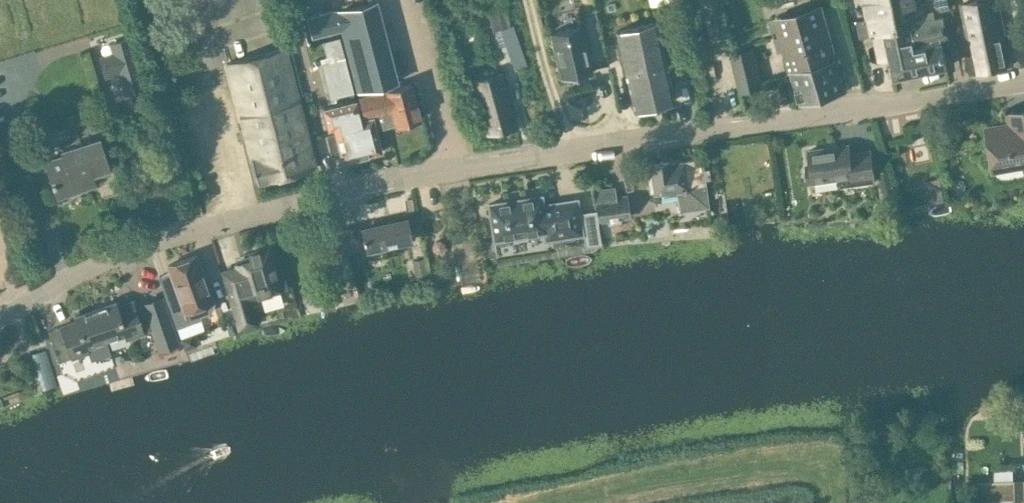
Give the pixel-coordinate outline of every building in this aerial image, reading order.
[(311,36),(338,30),(343,35),(357,90),(397,80),(377,0),(367,0),(306,15),(311,36)] [(886,32),(898,29),(895,12),(898,12),(896,0),(864,0),(868,18),(858,20),(861,35),(885,30),(886,32)] [(898,12),(895,12),(898,29),(912,26),(917,46),(943,41),(949,40),(944,14),(936,16),(935,8),(925,10),(923,0),(896,0),(898,12)] [(938,11),(951,8),(949,0),(936,0),(938,11)] [(979,3),(992,69),(1013,65),(1006,31),(1003,12),(1001,0),(992,0),(979,3)] [(992,69),(979,3),(959,6),(965,38),(971,38),(974,54),(967,55),(971,73),(992,69)] [(801,101),(846,89),(823,7),(777,20),(801,101)] [(657,19),(616,29),(634,109),(675,99),(657,19)] [(562,78),(593,71),(582,24),(551,32),(562,78)] [(513,26),(500,30),(506,48),(519,44),(513,26)] [(948,65),(943,41),(917,46),(912,26),(898,29),(886,32),(895,76),(948,65)] [(126,92),(144,87),(130,38),(111,43),(114,53),(101,57),(106,75),(120,71),(126,92)] [(755,46),(730,51),(739,92),(765,86),(755,46)] [(258,182),(316,167),(286,47),(228,62),(258,182)] [(354,92),(344,57),(321,63),(330,98),(354,92)] [(501,71),(473,78),(488,134),(516,126),(501,71)] [(412,82),(388,88),(394,112),(385,114),(388,124),(396,122),(396,124),(421,118),(412,82)] [(394,112),(388,88),(361,95),(363,106),(358,107),(356,98),(354,99),(358,111),(362,110),(365,117),(357,121),(366,154),(382,150),(376,127),(388,124),(385,114),(394,112)] [(143,95),(133,98),(137,110),(147,107),(143,95)] [(358,111),(354,99),(323,107),(329,128),(334,126),(336,132),(328,134),(332,152),(336,154),(341,153),(343,160),(366,154),(357,121),(365,117),(362,110),(358,111)] [(1007,111),(1009,121),(986,125),(994,169),(1023,163),(1023,108),(1007,111)] [(110,167),(99,136),(61,149),(62,154),(45,160),(58,196),(85,187),(81,177),(110,167)] [(805,172),(805,176),(807,179),(810,181),(810,182),(838,178),(839,186),(876,180),(871,150),(851,153),(849,144),(810,150),(812,164),(807,164),(807,165),(805,168),(805,172)] [(655,192),(677,189),(680,209),(708,204),(701,158),(671,162),(671,159),(650,162),(652,174),(648,174),(651,190),(655,190),(655,192)] [(888,168),(877,171),(883,199),(894,197),(888,168)] [(627,193),(595,197),(599,220),(631,216),(627,193)] [(489,203),(494,238),(544,231),(546,238),(581,233),(576,199),(542,205),(541,195),(489,203)] [(412,238),(407,217),(362,227),(367,248),(412,238)] [(366,264),(359,233),(344,236),(350,268),(366,264)] [(433,244),(432,247),(434,250),(436,252),(439,252),(442,251),(444,249),(444,246),(443,243),(441,241),(438,241),(435,242),(433,244)] [(223,271),(239,326),(255,321),(248,298),(286,287),(281,268),(275,270),(268,247),(249,252),(251,259),(237,263),(238,267),(223,271)] [(165,291),(177,325),(201,317),(199,313),(201,313),(200,313),(212,309),(214,305),(212,300),(213,300),(196,254),(168,264),(176,287),(165,291)] [(425,257),(412,260),(416,282),(429,279),(425,257)] [(117,299),(95,307),(107,339),(125,333),(127,338),(145,332),(154,329),(156,336),(175,329),(167,306),(163,294),(144,301),(144,303),(136,306),(134,300),(119,305),(117,299)] [(107,339),(95,307),(74,315),(76,319),(61,325),(64,333),(51,337),(59,360),(72,355),(73,357),(90,351),(88,346),(107,339)] [(1015,479),(980,480),(980,499),(1016,498),(1015,479)]
